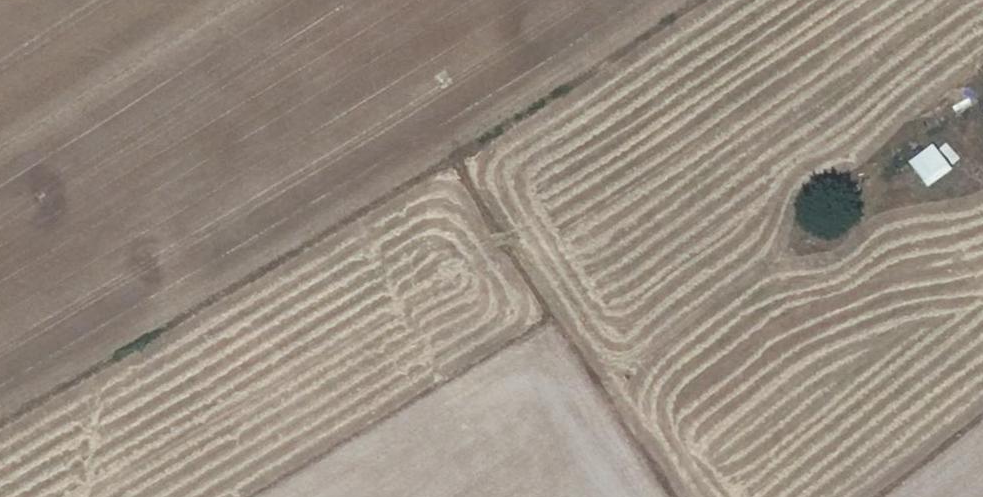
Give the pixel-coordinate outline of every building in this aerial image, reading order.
[(909,163),(928,189),(952,170),(933,145),(909,163)]
